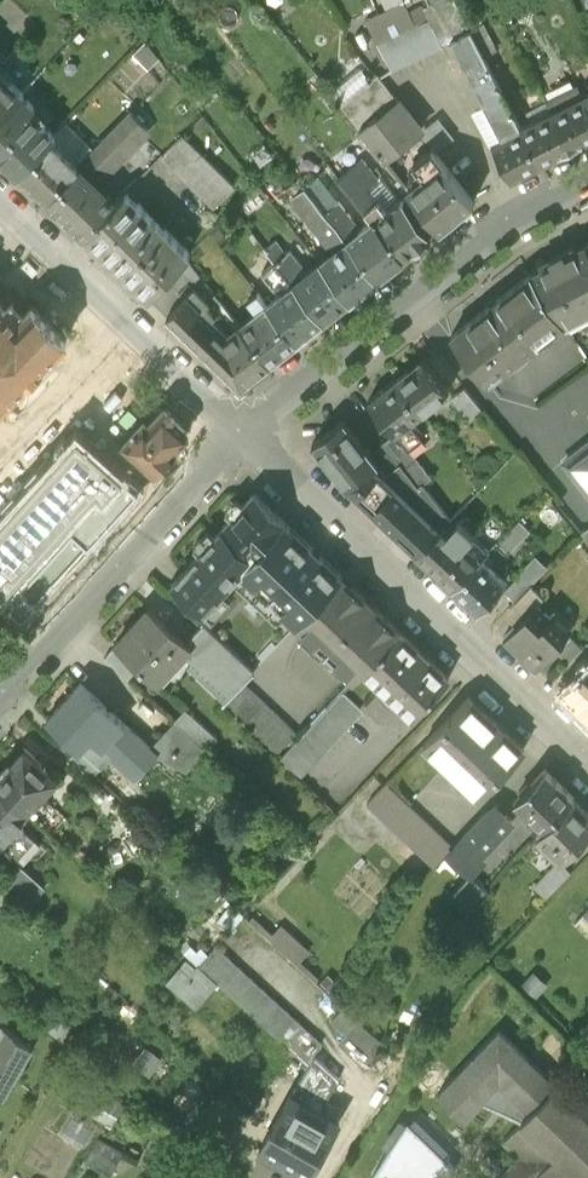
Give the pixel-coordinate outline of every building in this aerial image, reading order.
[(392,70),(442,44),(423,6),(421,2),(408,8),(406,3),(404,0),(382,0),(386,8),(366,19),(392,70)] [(423,6),(442,44),(452,39),(488,109),(499,130),(503,137),(521,128),(456,0),(432,0),(432,1),(423,6)] [(158,56),(145,40),(133,52),(148,67),(158,56)] [(21,93),(25,89),(0,65),(0,115),(21,93)] [(334,90),(343,102),(371,79),(366,73),(362,68),(334,90)] [(341,104),(384,159),(420,131),(422,129),(378,73),(374,76),(370,71),(366,73),(371,79),(343,102),(341,104)] [(587,139),(587,106),(583,96),(575,81),(544,98),(552,112),(570,148),(587,139)] [(19,170),(55,133),(30,110),(34,105),(21,93),(0,115),(0,152),(19,170)] [(488,135),(499,130),(488,109),(477,114),(488,135)] [(552,112),(521,128),(540,164),(570,148),(552,112)] [(93,149),(79,164),(86,171),(96,160),(105,168),(141,132),(125,117),(93,149)] [(431,147),(436,152),(455,138),(439,117),(422,129),(420,131),(431,147)] [(19,170),(47,197),(79,164),(93,149),(65,122),(55,133),(19,170)] [(510,179),(540,164),(521,128),(503,137),(499,130),(488,135),(510,179)] [(235,185),(182,133),(161,155),(214,206),(235,185)] [(414,196),(440,229),(475,202),(436,152),(431,147),(412,161),(423,175),(407,187),(414,196)] [(379,178),(362,158),(340,176),(372,217),(376,222),(401,203),(380,177),(379,178)] [(86,171),(79,164),(47,197),(85,234),(116,201),(86,171)] [(336,245),(345,238),(324,210),(303,184),(290,194),(328,241),(336,245)] [(126,191),(116,201),(85,234),(148,295),(189,252),(126,191)] [(405,203),(431,236),(440,229),(414,196),(405,203)] [(337,200),(324,210),(345,238),(356,229),(355,223),(337,200)] [(401,203),(376,222),(403,257),(431,236),(405,203),(404,201),(401,203)] [(377,278),(403,257),(376,222),(372,217),(356,229),(345,238),(377,278)] [(315,255),(320,261),(350,299),(377,278),(345,238),(336,245),(324,255),(320,251),(315,255)] [(266,248),(276,260),(293,282),(302,275),(300,271),(303,269),(288,250),(285,254),(275,242),(266,248)] [(586,243),(573,249),(572,246),(539,264),(541,268),(531,273),(560,318),(587,304),(587,247),(586,243)] [(283,290),(293,282),(276,260),(263,270),(283,290)] [(302,275),(293,282),(323,320),(350,299),(320,261),(302,275)] [(537,336),(560,318),(531,273),(451,335),(486,383),(489,381),(487,379),(502,367),(504,369),(540,341),(537,336)] [(240,384),(269,362),(239,323),(223,334),(209,322),(215,316),(204,305),(209,300),(189,280),(180,289),(184,294),(166,312),(240,384)] [(283,290),(267,303),(297,341),(323,320),(293,282),(283,290)] [(258,309),(239,323),(269,362),(297,341),(267,303),(257,291),(248,297),(258,309)] [(0,299),(0,407),(67,337),(31,303),(25,310),(12,299),(6,305),(0,299)] [(421,359),(396,380),(421,412),(447,391),(421,359)] [(409,421),(421,412),(396,380),(395,379),(368,399),(394,432),(409,421)] [(482,411),(463,388),(451,398),(469,421),(482,411)] [(143,419),(123,442),(155,471),(186,436),(186,426),(164,406),(148,423),(143,419)] [(312,443),(346,487),(376,463),(377,462),(369,452),(343,419),(312,443)] [(394,432),(397,436),(408,448),(422,437),(409,421),(394,432)] [(78,434),(0,520),(0,598),(22,617),(138,489),(78,434)] [(431,477),(408,448),(397,436),(388,444),(384,439),(369,452),(377,462),(376,463),(386,475),(400,463),(418,487),(422,484),(431,477)] [(564,463),(587,494),(587,444),(564,463)] [(346,487),(416,553),(444,525),(450,519),(422,484),(418,487),(400,463),(386,475),(376,463),(346,487)] [(252,493),(170,584),(203,613),(239,572),(285,523),(252,493)] [(416,553),(452,588),(480,560),(489,551),(456,520),(447,529),(444,525),(416,553)] [(496,544),(507,554),(528,531),(517,521),(496,544)] [(285,523),(239,572),(296,626),(342,577),(285,523)] [(547,568),(535,556),(520,571),(523,574),(505,593),(514,602),(530,585),(547,568)] [(504,583),(480,560),(452,588),(477,612),(486,602),(491,607),(497,601),(492,596),(504,583)] [(354,681),(363,670),(400,632),(342,577),(296,626),(354,681)] [(522,619),(536,605),(543,598),(530,585),(514,602),(510,607),(522,619)] [(522,619),(504,638),(536,668),(553,650),(566,636),(569,634),(550,616),(549,617),(536,605),(522,619)] [(148,607),(117,643),(140,664),(138,665),(139,666),(156,681),(183,651),(190,644),(185,640),(148,607)] [(243,682),(256,669),(203,620),(185,640),(190,644),(183,651),(192,659),(187,664),(227,700),(243,682)] [(448,678),(400,632),(363,670),(411,716),(448,678)] [(553,650),(567,664),(581,650),(566,636),(553,650)] [(140,664),(117,643),(104,657),(128,678),(139,666),(138,665),(140,664)] [(587,719),(587,666),(562,693),(587,719)] [(297,733),(243,682),(227,700),(223,704),(276,755),(297,733)] [(78,747),(79,746),(99,765),(109,754),(134,776),(156,752),(151,747),(79,683),(47,719),(74,744),(78,747)] [(363,709),(343,691),(281,759),(300,777),(363,709)] [(423,744),(478,796),(523,750),(468,697),(423,744)] [(186,709),(151,747),(156,752),(184,768),(214,735),(186,709)] [(65,753),(90,776),(99,765),(79,746),(78,747),(74,744),(65,753)] [(0,772),(0,788),(26,812),(55,779),(22,750),(9,764),(8,763),(0,772)] [(542,829),(544,828),(573,797),(544,769),(513,801),(542,829)] [(434,868),(448,853),(454,847),(385,783),(365,804),(434,868)] [(1,842),(23,862),(24,861),(38,860),(47,850),(17,824),(19,822),(18,821),(26,812),(0,788),(0,843),(1,842)] [(573,797),(544,828),(555,839),(546,848),(561,861),(587,832),(587,812),(573,797)] [(512,822),(494,805),(454,847),(448,853),(469,874),(482,861),(478,857),(512,822)] [(45,889),(19,865),(1,885),(26,909),(45,889)] [(534,888),(546,899),(566,878),(554,867),(534,888)] [(486,889),(472,876),(450,899),(464,912),(486,889)] [(298,964),(310,952),(281,926),(270,939),(298,964)] [(321,1041),(215,946),(198,966),(219,984),(307,1065),(321,1041)] [(196,1010),(219,984),(198,966),(189,958),(167,984),(196,1010)] [(522,986),(537,998),(548,985),(534,972),(522,986)] [(321,982),(329,990),(336,982),(327,975),(321,982)] [(358,992),(345,1007),(361,1021),(374,1006),(358,992)] [(386,1044),(361,1021),(345,1007),(332,1021),(346,1034),(338,1043),(365,1067),(386,1044)] [(1,1024),(0,1025),(0,1096),(3,1097),(31,1049),(1,1024)] [(498,1177),(587,1177),(587,1113),(500,1029),(437,1094),(464,1119),(482,1099),(523,1118),(521,1120),(523,1121),(505,1140),(521,1155),(498,1177)] [(66,1095),(112,1122),(123,1103),(77,1076),(66,1095)] [(339,1119),(291,1093),(260,1148),(308,1174),(339,1119)] [(382,1177),(449,1177),(456,1167),(447,1159),(446,1159),(407,1121),(389,1149),(388,1149),(373,1173),(381,1177),(382,1177)] [(82,1164),(108,1177),(122,1152),(96,1138),(82,1164)]
